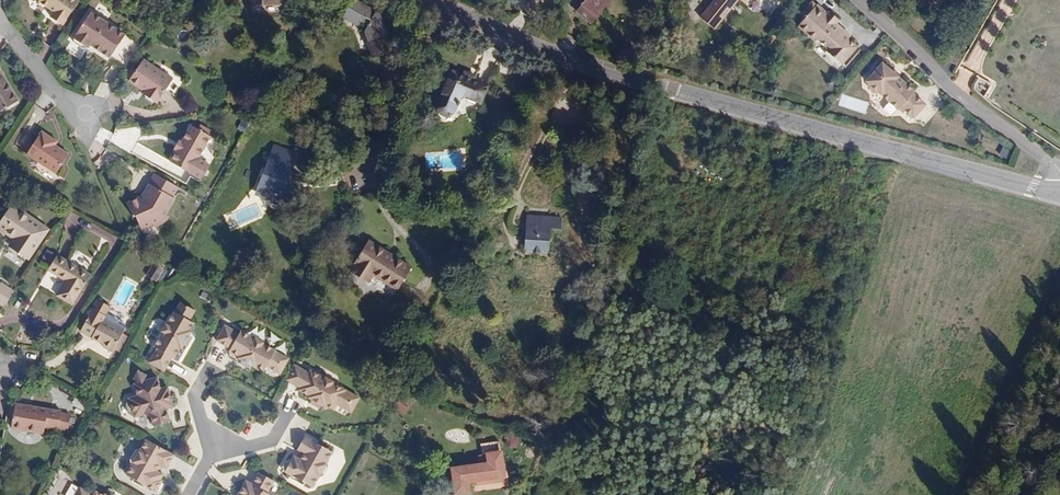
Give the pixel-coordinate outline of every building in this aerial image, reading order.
[(38,2),(54,12),(50,17),(63,25),(79,1),(78,0),(39,0),(38,2)] [(381,16),(354,0),(352,0),(342,17),(360,28),(365,19),(370,22),(364,32),(374,59),(394,52),(381,16)] [(579,11),(593,23),(603,10),(638,40),(648,27),(615,0),(588,0),(579,11)] [(698,21),(711,33),(735,3),(742,8),(749,0),(715,0),(698,21)] [(846,39),(832,27),(835,24),(837,21),(828,12),(826,13),(816,4),(814,6),(810,2),(800,13),(804,17),(796,26),(815,43),(817,41),(827,50),(826,52),(841,66),(856,49),(846,39)] [(127,70),(143,47),(126,36),(92,12),(74,38),(75,43),(84,49),(89,48),(91,45),(93,43),(98,47),(97,49),(127,70)] [(832,27),(846,39),(848,36),(835,24),(832,27)] [(129,81),(139,89),(141,87),(146,91),(145,93),(143,95),(145,96),(145,99),(152,103),(156,103),(157,104),(173,80),(144,60),(129,81)] [(890,74),(880,64),(863,82),(866,84),(865,85),(866,88),(871,93),(874,94),(893,112),(894,111),(898,116),(900,114),(908,121),(921,109),(909,97),(910,95),(895,79),(894,80),(889,75),(890,74)] [(480,102),(487,86),(451,72),(439,102),(439,103),(439,105),(439,107),(440,109),(441,111),(442,112),(444,113),(446,114),(448,114),(450,113),(452,113),(453,111),(455,110),(461,95),(480,102)] [(18,102),(3,78),(0,76),(2,74),(0,73),(0,113),(18,102)] [(978,79),(974,91),(986,95),(991,82),(978,79)] [(101,81),(96,94),(108,98),(112,85),(101,81)] [(599,123),(604,109),(589,104),(585,118),(599,123)] [(179,152),(172,163),(204,181),(212,167),(203,162),(201,158),(213,138),(210,137),(200,131),(193,127),(183,144),(179,152)] [(200,131),(210,137),(213,133),(202,127),(200,131)] [(44,128),(26,155),(56,175),(71,151),(57,142),(60,139),(44,128)] [(275,144),(273,149),(296,159),(298,153),(275,144)] [(1000,155),(1007,159),(1012,150),(1004,146),(1000,155)] [(287,181),(296,159),(273,149),(256,194),(270,200),(273,193),(282,196),(280,199),(291,204),(298,186),(287,181)] [(328,167),(336,172),(340,165),(332,160),(328,167)] [(63,165),(58,175),(64,178),(69,168),(63,165)] [(180,189),(157,175),(144,198),(129,205),(135,219),(138,218),(144,231),(156,225),(157,228),(162,226),(171,210),(177,200),(174,199),(180,189)] [(48,228),(13,204),(0,222),(0,230),(12,238),(10,242),(29,255),(48,228)] [(171,210),(162,226),(167,224),(174,211),(171,210)] [(548,251),(550,229),(560,230),(561,219),(528,216),(526,249),(533,250),(533,252),(539,253),(539,250),(548,251)] [(412,268),(369,240),(354,264),(355,265),(351,272),(368,284),(373,276),(397,291),(412,268)] [(29,255),(10,242),(7,246),(26,259),(29,255)] [(72,305),(90,275),(57,255),(48,270),(65,281),(57,296),(72,305)] [(155,263),(147,276),(156,281),(163,268),(155,263)] [(14,291),(1,283),(0,284),(0,304),(4,307),(14,291)] [(157,349),(149,363),(164,371),(172,357),(174,358),(180,348),(182,349),(191,333),(189,332),(194,324),(190,321),(197,308),(182,299),(175,313),(174,313),(167,325),(166,325),(162,332),(163,333),(155,347),(157,349)] [(122,335),(126,328),(125,323),(121,321),(116,322),(115,317),(110,315),(105,315),(109,309),(97,302),(80,331),(103,345),(102,346),(112,352),(114,349),(122,335)] [(238,336),(224,328),(215,343),(230,351),(228,353),(239,358),(238,360),(254,369),(255,368),(263,372),(265,368),(279,376),(287,361),(274,353),(274,352),(262,345),(255,340),(254,341),(240,333),(238,336)] [(122,335),(114,349),(119,352),(127,338),(122,335)] [(308,375),(293,367),(285,382),(299,390),(298,392),(309,398),(308,399),(324,409),(325,407),(333,411),(336,406),(350,414),(358,400),(331,385),(332,384),(324,380),(309,372),(308,375)] [(133,378),(135,384),(147,381),(146,375),(138,371),(133,378)] [(152,425),(169,421),(165,407),(172,406),(167,387),(160,389),(157,378),(147,381),(135,384),(134,384),(137,395),(128,397),(129,400),(127,400),(125,403),(128,412),(131,414),(132,414),(133,416),(148,412),(152,425)] [(399,401),(397,410),(406,412),(408,403),(399,401)] [(13,417),(16,404),(12,403),(8,403),(6,416),(13,417)] [(58,431),(61,411),(16,404),(13,417),(11,429),(44,434),(44,428),(58,431)] [(335,453),(307,436),(299,449),(303,451),(306,453),(302,459),(299,457),(296,455),(292,460),(291,459),(290,461),(287,460),(284,466),(285,468),(284,470),(314,487),(320,477),(320,478),(324,477),(330,467),(329,463),(328,463),(335,453)] [(132,464),(126,475),(156,491),(157,490),(159,490),(162,484),(162,481),(160,480),(163,475),(159,473),(156,471),(160,465),(163,467),(166,469),(174,456),(146,440),(140,450),(139,450),(135,451),(130,460),(131,464),(132,464)] [(534,458),(537,450),(527,446),(524,455),(534,458)] [(504,478),(500,452),(487,454),(488,464),(478,465),(452,469),(456,494),(468,492),(467,483),(504,478)] [(488,464),(487,454),(477,455),(478,465),(488,464)] [(259,473),(252,485),(246,481),(238,494),(270,494),(267,493),(274,481),(259,473)]
